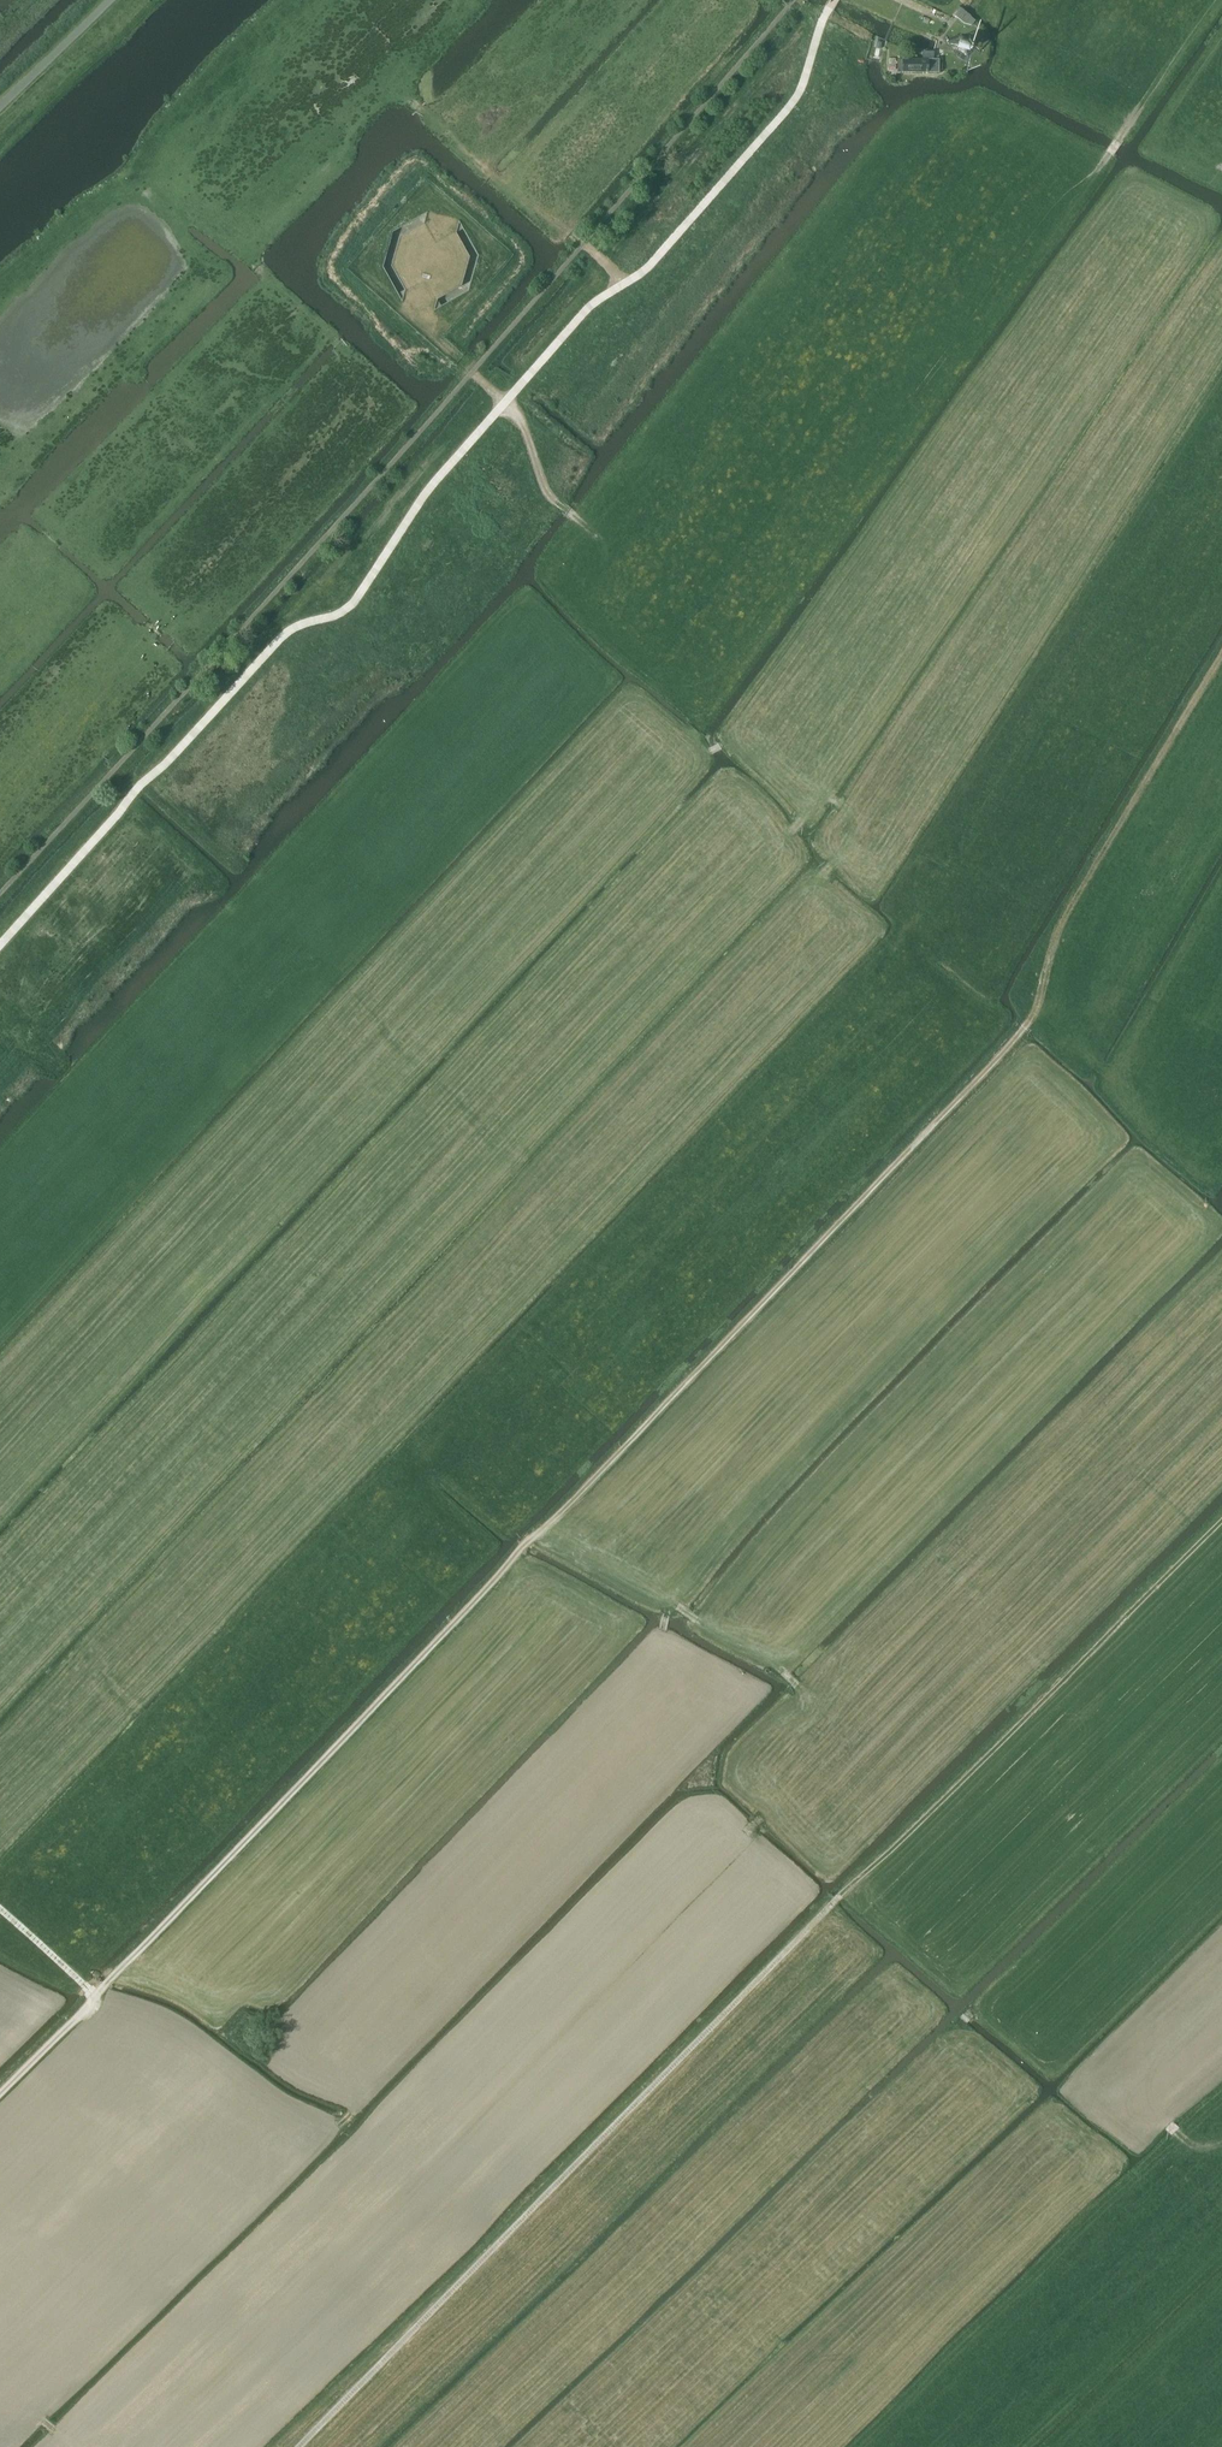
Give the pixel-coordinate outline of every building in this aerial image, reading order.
[(977,20),(965,11),(962,8),(955,15),(965,23),(972,25),(977,20)] [(954,50),(967,57),(974,44),(962,37),(954,50)] [(903,71),(937,72),(937,61),(932,61),(932,53),(922,52),(922,61),(903,60),(903,71)] [(382,269),(404,304),(407,292),(393,267),(401,239),(426,226),(430,212),(392,232),(382,269)]
